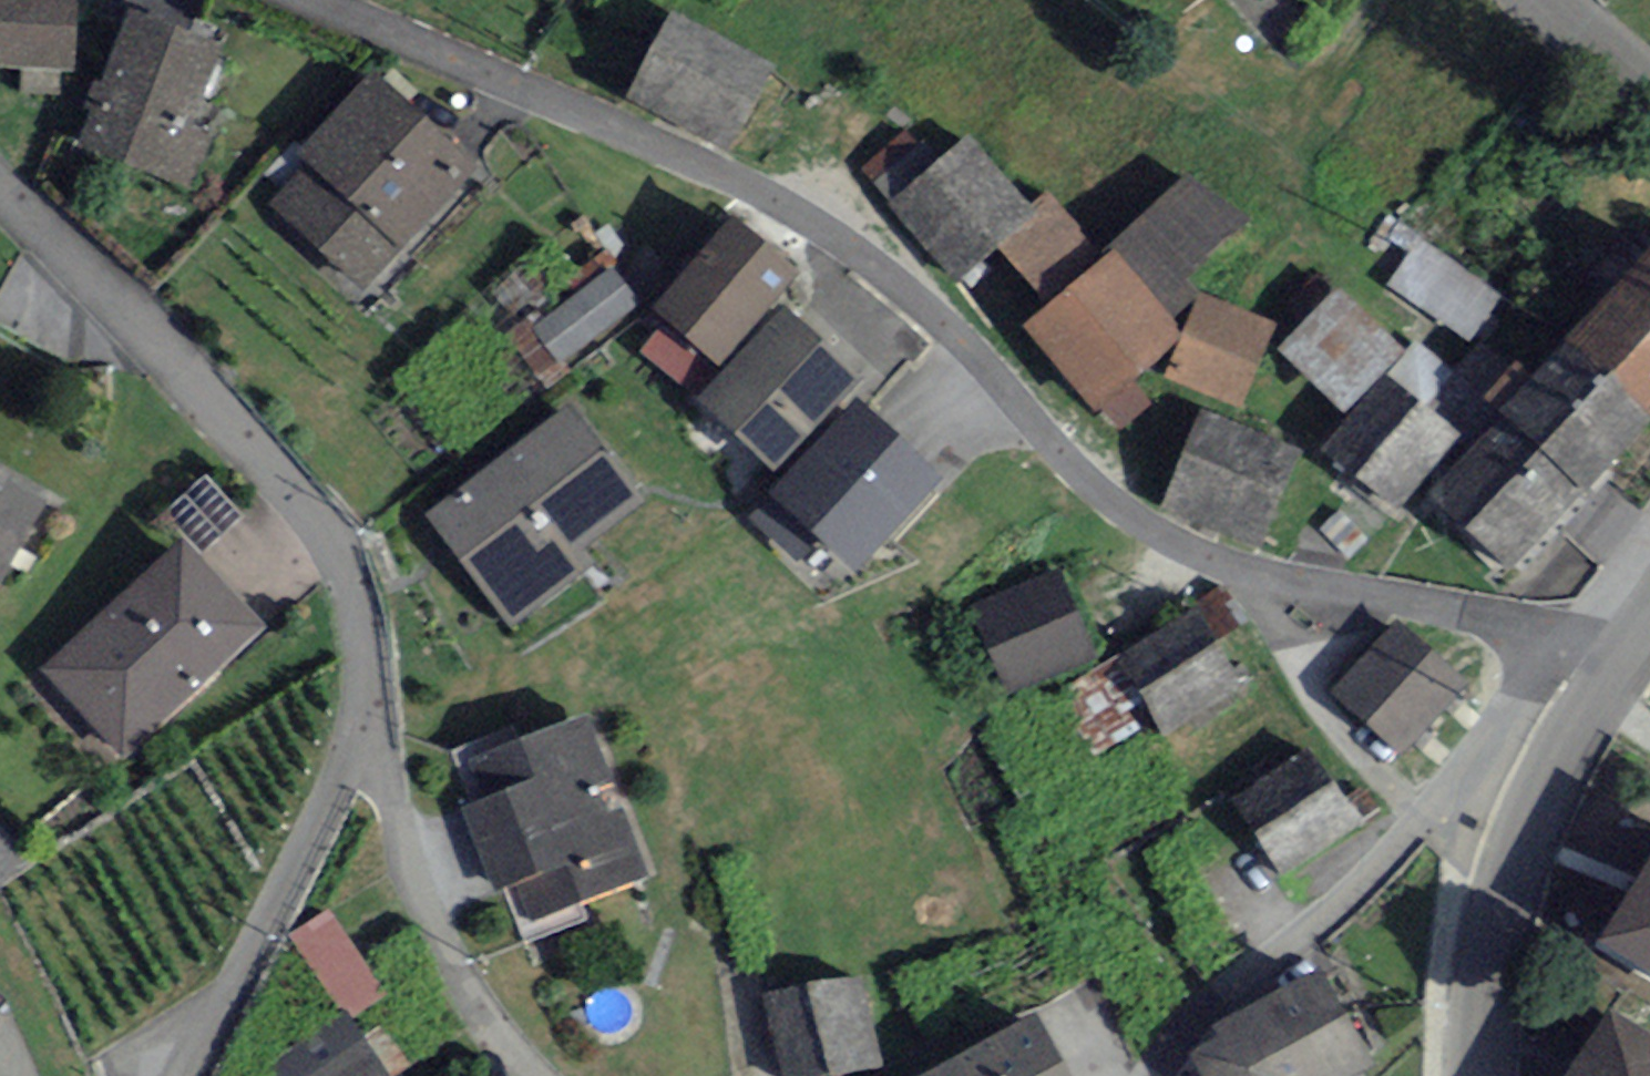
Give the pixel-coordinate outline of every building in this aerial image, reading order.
[(75,76),(79,0),(0,0),(0,72),(75,76)] [(224,56),(132,21),(84,150),(195,191),(213,143),(194,136),(224,56)] [(766,76),(675,27),(639,94),(730,142),(766,76)] [(304,166),(255,216),(349,308),(478,177),(377,78),(297,160),(304,166)] [(963,147),(895,203),(952,271),(1020,215),(963,147)] [(1106,267),(1025,335),(1097,417),(1170,365),(1181,336),(1201,300),(1187,289),(1244,226),(1187,182),(1102,262),(1106,267)] [(735,230),(653,319),(717,378),(800,288),(735,230)] [(1422,249),(1401,300),(1492,339),(1514,288),(1422,249)] [(1574,350),(1649,420),(1649,268),(1574,350)] [(532,331),(559,367),(641,307),(614,270),(532,331)] [(1337,296),(1279,357),(1344,419),(1403,359),(1337,296)] [(1276,332),(1201,300),(1181,336),(1170,365),(1166,383),(1241,417),(1276,332)] [(784,321),(700,407),(773,477),(857,391),(784,321)] [(1649,427),(1649,420),(1574,350),(1437,497),(1516,571),(1649,427)] [(1383,384),(1325,460),(1402,519),(1461,443),(1383,384)] [(571,412),(428,520),(514,632),(597,569),(586,556),(646,510),(571,412)] [(858,412),(753,524),(798,566),(817,547),(855,582),(941,490),(858,412)] [(1200,420),(1166,506),(1261,543),(1295,457),(1200,420)] [(40,503),(0,482),(0,575),(40,503)] [(184,556),(54,670),(123,749),(254,635),(184,556)] [(1059,577),(975,613),(1012,698),(1095,662),(1059,577)] [(1199,617),(1121,661),(1164,738),(1242,695),(1199,617)] [(1397,634),(1343,693),(1401,745),(1455,686),(1397,634)] [(635,881),(578,729),(485,763),(503,811),(489,817),(512,880),(527,875),(542,916),(635,881)] [(1310,761),(1244,803),(1284,866),(1350,823),(1310,761)] [(1597,957),(1649,990),(1649,872),(1597,957)] [(341,909),(305,933),(363,1022),(399,998),(341,909)] [(1360,1070),(1319,985),(1219,1032),(1224,1044),(1200,1055),(1210,1075),(1348,1075),(1360,1070)] [(774,1000),(787,1075),(827,1075),(869,1069),(855,986),(774,1000)] [(1578,1075),(1649,1075),(1649,1047),(1610,1023),(1578,1075)] [(280,1075),(381,1075),(351,1025),(275,1069),(280,1075)] [(947,1075),(1060,1075),(1034,1029),(947,1075)]
